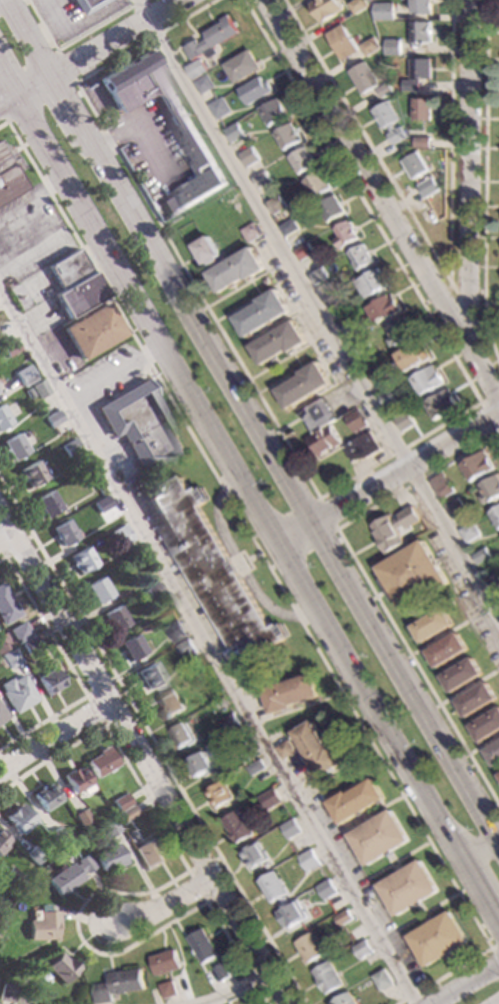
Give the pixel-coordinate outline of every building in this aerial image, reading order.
[(81,17),(70,0),(109,0),(81,17)] [(310,4),(317,0),(338,0),(343,9),(335,13),(336,15),(321,24),(310,4)] [(348,5),(356,0),(365,0),(369,7),(354,15),(348,5)] [(413,15),(413,0),(432,0),(432,15),(413,15)] [(394,21),(374,21),(374,4),(394,4),(394,21)] [(238,33),(213,47),(217,54),(207,60),(204,54),(192,61),(184,47),(196,40),(199,44),(206,39),(203,33),(222,22),(220,20),(227,16),(238,33)] [(431,42),(421,42),(421,48),(411,48),(411,22),(431,22),(431,42)] [(359,52),(341,62),(326,35),(344,25),(359,52)] [(380,49),(366,57),(359,46),(374,37),(380,49)] [(400,41),(401,55),(385,56),(385,41),(400,41)] [(214,162),(203,169),(205,173),(216,167),(226,184),(170,217),(160,200),(201,176),(155,96),(147,95),(118,112),(106,92),(104,93),(95,78),(147,48),(214,162)] [(261,69),(234,85),(223,65),(249,50),(261,69)] [(208,72),(192,82),(185,68),(200,59),(208,72)] [(430,79),(410,79),(410,59),(430,59),(430,79)] [(379,86),(362,96),(348,72),(365,61),(379,86)] [(214,88),(200,95),(192,83),(206,75),(214,88)] [(265,84),(268,82),(273,91),(248,106),(238,89),(261,76),(265,84)] [(419,92),(402,92),(402,80),(419,80),(419,92)] [(393,91),(381,99),(375,90),(388,82),(393,91)] [(230,112),(216,120),(207,106),(222,98),(230,112)] [(288,116),(269,127),(258,110),(278,98),(288,116)] [(431,121),(412,121),(412,99),(431,99),(431,121)] [(398,120),(391,124),(395,130),(400,127),(406,137),(393,145),(387,135),(391,133),(387,127),(382,130),(371,111),(388,101),(398,120)] [(244,136),(231,144),(223,131),(236,122),(244,136)] [(301,140),(283,151),(273,134),(292,123),(301,140)] [(430,148),(414,148),(414,138),(430,138),(430,148)] [(26,188),(0,203),(0,143),(4,150),(9,147),(21,168),(16,171),(26,188)] [(315,164),(298,174),(287,157),(305,146),(315,164)] [(251,147),(259,160),(245,169),(237,155),(251,147)] [(427,170),(412,179),(401,162),(416,152),(427,170)] [(270,182),(256,190),(250,179),(264,171),(270,182)] [(320,172),(329,188),(312,199),(302,182),(320,172)] [(439,190),(424,199),(416,186),(431,178),(439,190)] [(285,208),(272,215),(264,202),(278,194),(285,208)] [(343,212),(326,222),(316,206),(333,195),(343,212)] [(298,229),(283,238),(277,227),(292,219),(298,229)] [(358,238),(338,250),(332,241),(338,237),(333,229),(348,220),(358,238)] [(260,235),(248,242),(241,230),(253,223),(260,235)] [(221,255),(216,258),(218,261),(210,265),(208,262),(204,264),(193,245),(209,235),(221,255)] [(312,254),(298,262),(292,251),(306,243),(312,254)] [(372,262),(355,271),(351,264),(353,262),(347,253),(362,244),(372,262)] [(265,269),(245,281),(244,278),(218,293),(206,272),(251,246),(265,269)] [(89,273),(90,272),(104,296),(65,319),(51,295),(59,290),(45,266),(74,249),(89,273)] [(326,278),(313,286),(307,275),(320,267),(326,278)] [(387,286),(363,299),(354,282),(377,269),(387,286)] [(290,310),(245,337),(233,317),(258,302),(256,299),(276,288),(290,310)] [(389,300),(394,297),(401,310),(376,324),(366,306),(386,295),(389,300)] [(122,335),(78,361),(59,329),(103,303),(122,335)] [(407,324),(408,323),(414,334),(390,348),(385,341),(389,339),(384,329),(404,318),(407,324)] [(307,341),(288,353),(286,350),(261,365),(249,345),(294,319),(307,341)] [(370,349),(356,356),(351,347),(365,339),(370,349)] [(5,358),(0,350),(0,348),(13,341),(18,350),(5,358)] [(417,350),(422,347),(428,359),(405,372),(395,354),(413,344),(417,350)] [(331,383),(287,409),(275,389),(300,374),(299,372),(318,360),(331,383)] [(444,382),(420,396),(410,378),(434,364),(444,382)] [(34,378),(20,386),(12,373),(26,365),(34,378)] [(40,379),(49,392),(38,399),(30,385),(40,379)] [(188,454),(166,467),(137,467),(119,434),(111,438),(94,409),(144,379),(188,454)] [(33,395),(27,398),(23,390),(28,387),(33,395)] [(449,387),(459,405),(433,420),(423,402),(449,387)] [(335,419),(312,433),(304,420),(297,415),(305,409),(322,398),(335,419)] [(9,424),(0,429),(0,408),(9,424)] [(367,426),(354,434),(343,417),(357,409),(367,426)] [(61,420),(48,429),(42,418),(55,410),(61,420)] [(414,424),(400,432),(393,419),(407,411),(414,424)] [(342,443),(319,457),(315,450),(313,451),(306,438),(331,424),(342,443)] [(382,449),(368,458),(355,460),(353,462),(344,447),(371,431),(382,449)] [(26,452),(10,462),(0,443),(16,434),(26,452)] [(73,438),(81,451),(68,459),(60,446),(73,438)] [(493,468),(469,482),(459,464),(483,450),(493,468)] [(44,479),(27,489),(17,472),(34,461),(44,479)] [(89,467),(96,480),(83,488),(76,475),(89,467)] [(453,492),(440,501),(427,481),(441,473),(453,492)] [(476,486),(498,474),(498,496),(483,505),(483,504),(478,497),(481,495),(476,486)] [(190,492),(197,488),(198,490),(201,487),(209,500),(205,502),(206,503),(199,507),(231,562),(238,573),(271,628),(277,624),(278,626),(281,624),(288,635),(284,637),(286,639),(260,654),(255,645),(244,651),(241,646),(233,651),(144,499),(151,495),(148,490),(163,481),(165,486),(181,476),(190,492)] [(60,509),(44,519),(33,501),(49,491),(60,509)] [(105,495),(113,507),(100,515),(93,503),(105,495)] [(421,519),(406,529),(404,525),(398,528),(406,542),(387,554),(374,533),(376,532),(372,525),(389,515),(394,522),(400,518),(398,515),(413,506),(421,519)] [(488,512),(498,506),(498,528),(498,529),(488,512)] [(77,538),(62,547),(51,529),(66,520),(77,538)] [(479,535),(466,543),(458,531),(472,523),(479,535)] [(123,524),(132,539),(119,547),(110,531),(123,524)] [(448,583),(402,611),(395,600),(393,601),(381,580),(382,579),(376,568),(423,540),(448,583)] [(96,564),(79,574),(68,558),(85,547),(96,564)] [(490,557),(477,565),(471,555),(484,548),(490,557)] [(231,562),(238,573),(250,566),(243,554),(231,562)] [(485,581),(498,573),(498,595),(495,597),(485,581)] [(111,595),(95,604),(84,586),(101,576),(111,595)] [(1,625),(0,623),(0,582),(8,595),(9,597),(9,598),(19,615),(1,625)] [(162,590),(156,582),(144,591),(150,599),(162,590)] [(128,624),(112,634),(101,615),(117,606),(128,624)] [(454,624),(422,642),(412,626),(444,607),(454,624)] [(21,621),(25,626),(29,633),(30,635),(14,645),(5,631),(21,621)] [(188,637),(174,645),(165,629),(178,621),(188,637)] [(459,632),(469,648),(438,668),(427,651),(459,632)] [(9,647),(0,652),(0,635),(1,634),(9,647)] [(140,643),(149,638),(154,648),(129,662),(118,643),(135,634),(140,643)] [(38,645),(25,654),(19,644),(32,636),(35,639),(37,643),(38,645)] [(197,651),(184,659),(176,647),(190,638),(197,651)] [(7,668),(0,657),(0,654),(11,647),(20,661),(7,668)] [(483,674),(451,693),(441,676),(473,657),(483,674)] [(163,678),(146,689),(135,671),(153,661),(163,678)] [(53,668),(55,672),(57,675),(63,685),(55,689),(54,690),(52,691),(46,695),(36,678),(53,668)] [(13,713),(0,692),(2,691),(0,688),(0,683),(9,678),(11,680),(21,674),(37,700),(13,713)] [(319,696),(290,706),(291,708),(270,715),(262,690),(311,674),(319,696)] [(488,681),(498,699),(466,718),(455,701),(488,681)] [(186,708),(165,720),(157,707),(160,705),(156,699),(175,689),(186,708)] [(470,725),(498,708),(498,731),(480,742),(470,725)] [(241,724),(226,733),(219,720),(233,711),(241,724)] [(327,746),(329,745),(341,764),(318,778),(292,733),(312,721),(327,746)] [(196,739),(181,749),(170,732),(186,722),(196,739)] [(296,753),(283,761),(276,748),(289,740),(296,753)] [(485,750),(498,742),(498,765),(495,767),(485,750)] [(117,764),(95,777),(85,760),(97,754),(96,751),(106,745),(117,764)] [(215,767),(198,777),(189,761),(205,751),(215,767)] [(261,759),(267,768),(253,776),(248,767),(261,759)] [(92,790),(83,796),(79,790),(71,795),(61,776),(73,769),(74,772),(80,768),(92,790)] [(384,799),(340,825),(326,803),(345,791),(347,794),(372,779),(384,799)] [(234,798),(215,809),(205,793),(223,781),(234,798)] [(59,800),(42,811),(31,795),(48,784),(59,800)] [(276,787),(284,801),(267,810),(259,796),(276,787)] [(130,803),(116,811),(110,800),(124,792),(130,803)] [(35,821),(20,803),(3,818),(18,835),(35,821)] [(136,814),(122,822),(117,813),(131,805),(136,814)] [(91,822),(80,828),(72,815),(84,808),(91,822)] [(409,841),(388,853),(367,866),(348,835),(370,822),(391,810),(409,841)] [(243,819),(245,818),(254,834),(236,845),(221,820),(238,811),(243,819)] [(109,817),(119,830),(107,839),(97,826),(109,817)] [(295,818),(302,832),(289,840),(281,826),(295,818)] [(66,840),(56,846),(47,834),(56,827),(66,840)] [(8,842),(0,851),(0,834),(8,842)] [(151,839),(164,861),(145,872),(132,849),(151,839)] [(265,851),(267,850),(271,858),(252,869),(248,863),(247,864),(244,860),(246,859),(242,852),(259,842),(265,851)] [(126,864),(110,871),(109,868),(102,872),(93,853),(117,843),(126,864)] [(43,857),(35,865),(24,854),(32,846),(43,857)] [(321,864),(308,871),(299,856),(312,848),(321,864)] [(94,868),(85,874),(83,871),(79,874),(83,879),(71,888),(71,889),(59,898),(46,879),(71,862),(73,866),(77,863),(75,861),(84,854),(94,868)] [(439,891),(418,904),(396,917),(378,886),(399,873),(420,860),(439,891)] [(22,878),(14,887),(1,876),(9,866),(22,878)] [(289,892),(271,903),(259,880),(276,870),(289,892)] [(330,879),(337,891),(325,898),(318,886),(330,879)] [(309,917),(289,929),(287,927),(286,928),(277,912),(298,899),(309,917)] [(348,909),(354,919),(340,927),(335,917),(348,909)] [(59,929),(57,929),(57,939),(29,940),(28,920),(38,920),(38,911),(58,911),(59,929)] [(469,942),(448,955),(426,968),(407,937),(429,924),(450,911),(469,942)] [(219,954),(202,964),(187,937),(203,928),(219,954)] [(325,954),(306,965),(293,943),(313,932),(325,954)] [(365,940),(372,952),(360,959),(353,947),(365,940)] [(180,968),(155,976),(149,957),(174,949),(180,968)] [(67,959),(68,958),(79,968),(63,985),(46,968),(60,953),(67,959)] [(343,984),(325,995),(311,972),(329,961),(343,984)] [(230,977),(221,982),(213,969),(221,963),(230,977)] [(143,989),(111,994),(112,1001),(94,1003),(91,985),(108,983),(107,973),(140,968),(143,989)] [(394,984),(380,992),(371,977),(384,969),(394,984)] [(178,995),(163,1000),(158,985),(173,980),(178,995)] [(15,988),(12,1003),(0,1001),(0,989),(1,985),(15,988)] [(348,992),(355,1003),(330,1003),(329,1003),(348,992)]
